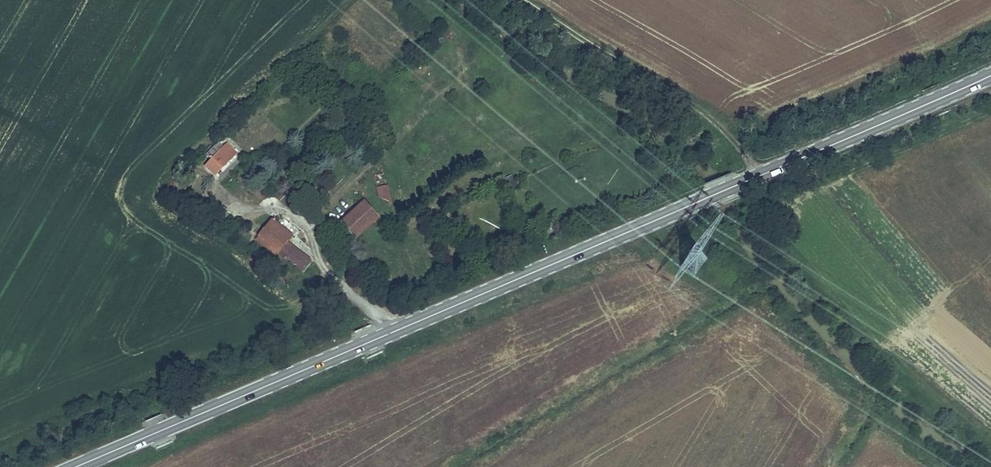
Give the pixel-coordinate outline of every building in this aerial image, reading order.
[(206,164),(217,175),(239,152),(228,142),(224,146),(219,141),(208,152),(213,157),(206,164)] [(390,183),(378,185),(379,196),(393,201),(390,183)] [(185,191),(182,197),(199,205),(202,199),(185,191)] [(367,199),(343,220),(358,238),(382,216),(367,199)] [(280,254),(304,271),(314,258),(290,241),(296,233),(273,216),(254,243),(277,259),(280,254)]
